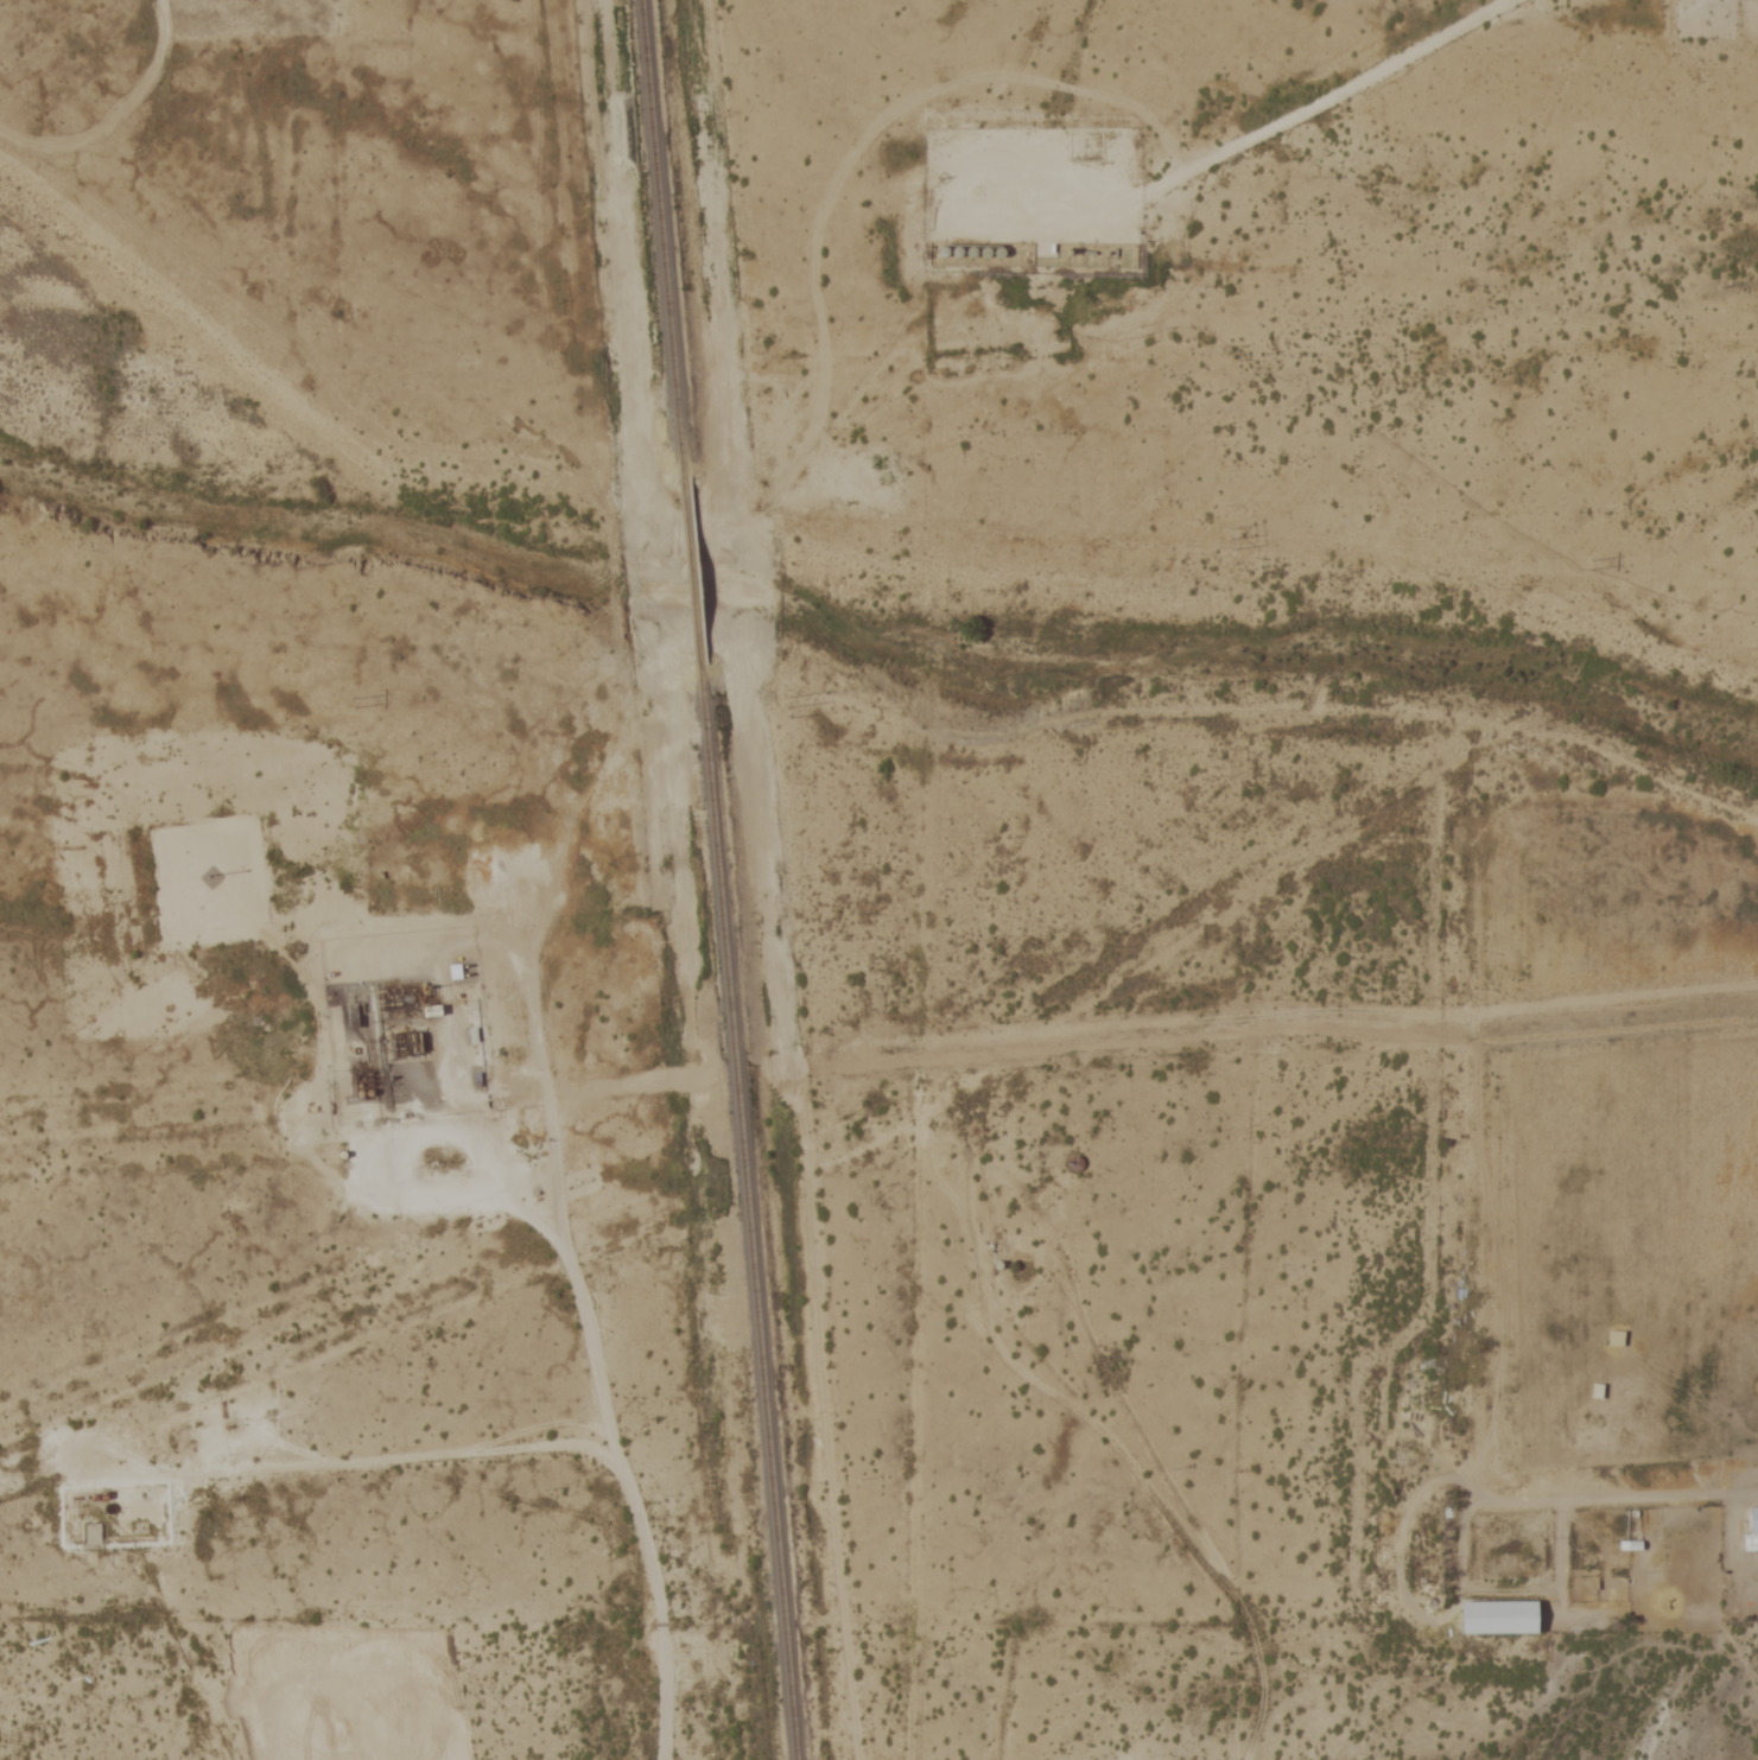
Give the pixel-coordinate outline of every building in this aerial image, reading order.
[(1466,1635),(1543,1634),(1542,1601),(1466,1602),(1466,1635)]
